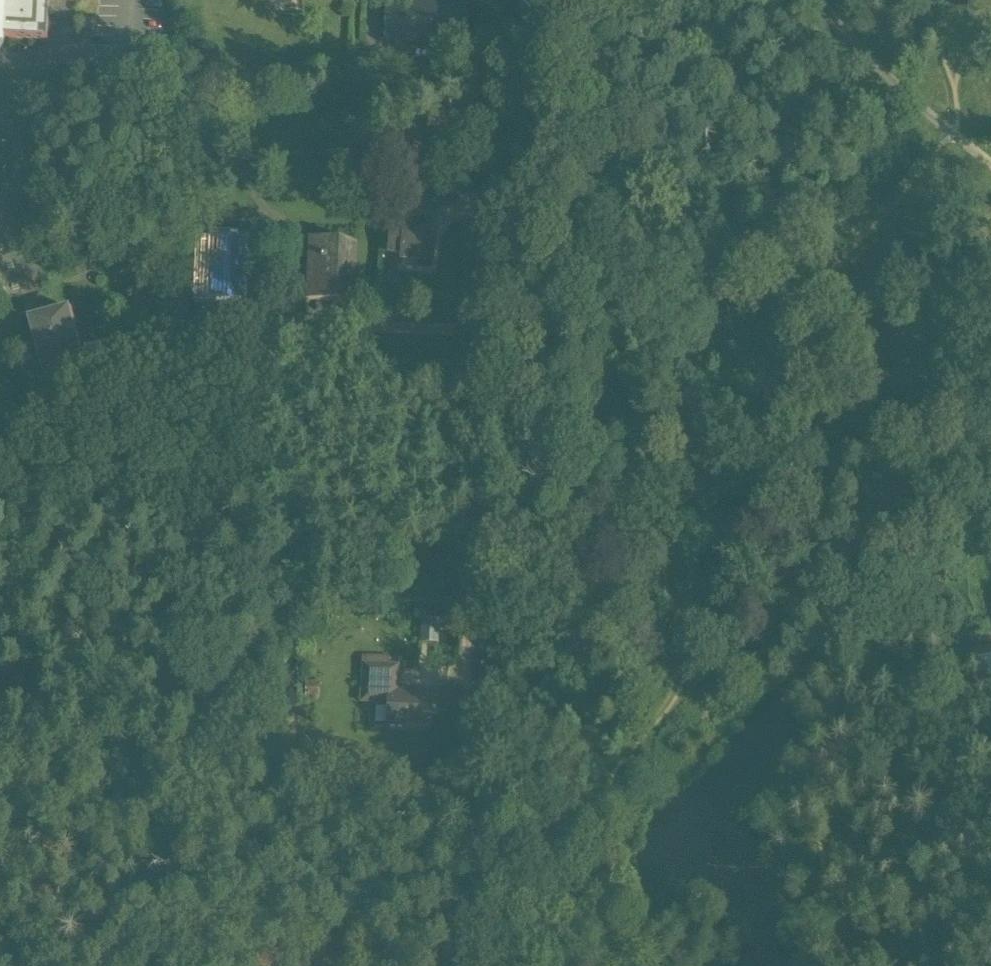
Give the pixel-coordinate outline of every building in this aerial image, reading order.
[(6,47),(6,39),(49,41),(51,0),(0,0),(0,48),(6,47)] [(385,44),(467,47),(469,0),(387,0),(385,44)] [(422,212),(424,189),(404,187),(402,210),(422,212)] [(434,260),(436,238),(408,235),(408,231),(393,229),(391,250),(404,251),(403,257),(434,260)] [(241,292),(243,239),(234,239),(201,238),(199,300),(240,302),(241,292)] [(349,297),(351,240),(310,238),(307,295),(307,300),(317,301),(317,310),(326,311),(326,301),(348,302),(349,297)] [(45,379),(85,368),(69,308),(29,319),(45,379)] [(915,599),(933,596),(930,583),(913,586),(915,599)] [(439,631),(447,631),(447,618),(427,617),(423,617),(423,634),(439,634),(439,631)] [(454,704),(455,693),(398,689),(399,666),(366,664),(364,701),(389,702),(388,724),(432,726),(434,703),(454,704)] [(314,693),(314,679),(306,679),(306,693),(314,693)]
